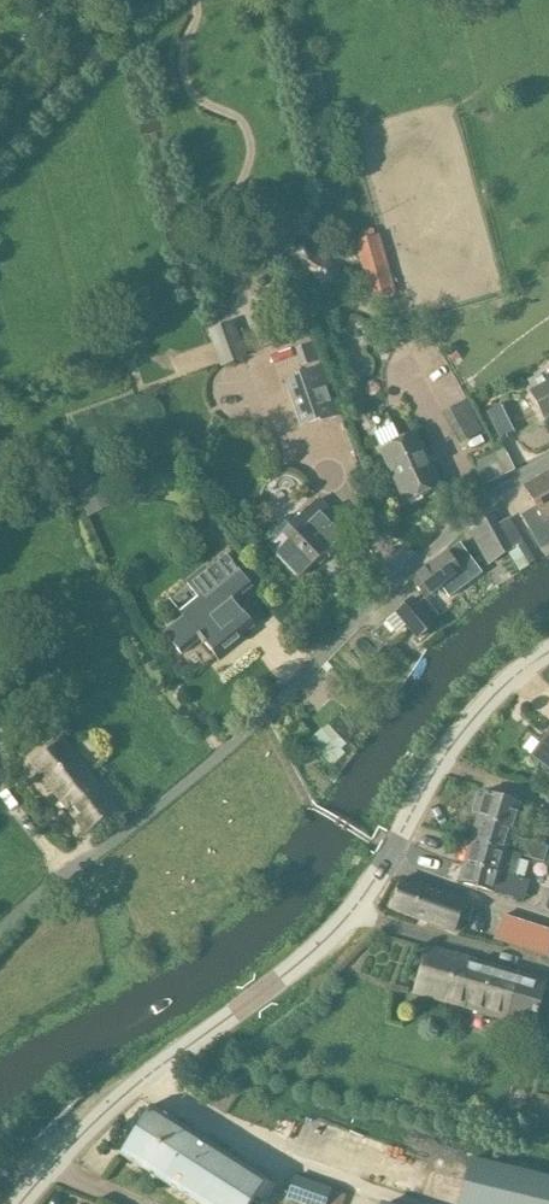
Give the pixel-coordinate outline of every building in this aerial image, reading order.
[(348,103),(336,106),(341,123),(353,120),(348,103)] [(356,241),(366,279),(387,274),(378,235),(356,241)] [(304,241),(292,257),(315,274),(327,258),(304,241)] [(387,274),(366,279),(371,300),(393,295),(387,274)] [(220,366),(220,368),(247,358),(245,355),(237,333),(233,321),(207,331),(220,366)] [(312,343),(295,349),(301,367),(318,361),(312,343)] [(339,417),(322,366),(284,378),(301,430),(339,417)] [(530,391),(544,418),(548,415),(548,380),(530,391)] [(466,401),(442,413),(459,444),(483,432),(466,401)] [(500,406),(487,413),(500,439),(513,432),(500,406)] [(372,432),(379,449),(399,441),(392,424),(372,432)] [(399,441),(379,449),(404,502),(440,485),(415,433),(399,441)] [(483,486),(515,470),(506,451),(504,448),(472,462),(483,486)] [(535,507),(521,516),(541,550),(548,546),(548,473),(524,487),(535,507)] [(267,530),(267,532),(267,535),(267,537),(268,539),(269,541),(271,543),(268,546),(273,550),(299,578),(314,564),(325,553),(330,558),(353,536),(318,499),(291,524),(290,522),(288,521),(286,520),(283,520),(281,519),(279,520),(276,520),(274,521),(272,522),(271,524),(269,526),(268,528),(267,530)] [(507,553),(514,549),(499,524),(493,512),(466,527),(487,565),(507,553)] [(509,518),(499,524),(514,549),(507,553),(518,571),(534,561),(509,518)] [(482,574),(472,561),(459,544),(446,554),(445,553),(410,580),(425,599),(442,586),(451,597),(468,583),(482,574)] [(179,612),(183,617),(163,632),(179,652),(199,637),(217,659),(244,637),(243,636),(255,627),(233,602),(252,587),(233,562),(201,588),(204,591),(179,612)] [(435,625),(412,597),(393,613),(417,640),(435,625)] [(327,725),(308,742),(330,767),(344,754),(340,750),(345,745),(327,725)] [(540,744),(530,757),(548,771),(548,733),(540,744)] [(479,814),(471,842),(520,856),(543,863),(548,848),(521,840),(528,816),(517,813),(520,804),(485,793),(484,797),(477,795),(472,812),(479,814)] [(471,842),(464,862),(514,877),(520,856),(471,842)] [(529,882),(514,877),(464,862),(458,883),(493,894),(523,902),(529,882)] [(454,932),(456,928),(465,902),(402,879),(391,909),(454,932)] [(520,949),(548,958),(548,956),(548,931),(505,917),(497,942),(520,949)] [(413,994),(533,1028),(546,981),(426,947),(413,994)] [(265,1179),(150,1107),(119,1156),(195,1203),(250,1203),(265,1179)] [(462,1201),(473,1203),(548,1203),(548,1178),(471,1160),(462,1201)] [(287,1199),(302,1203),(325,1203),(331,1188),(296,1176),(287,1199)]
